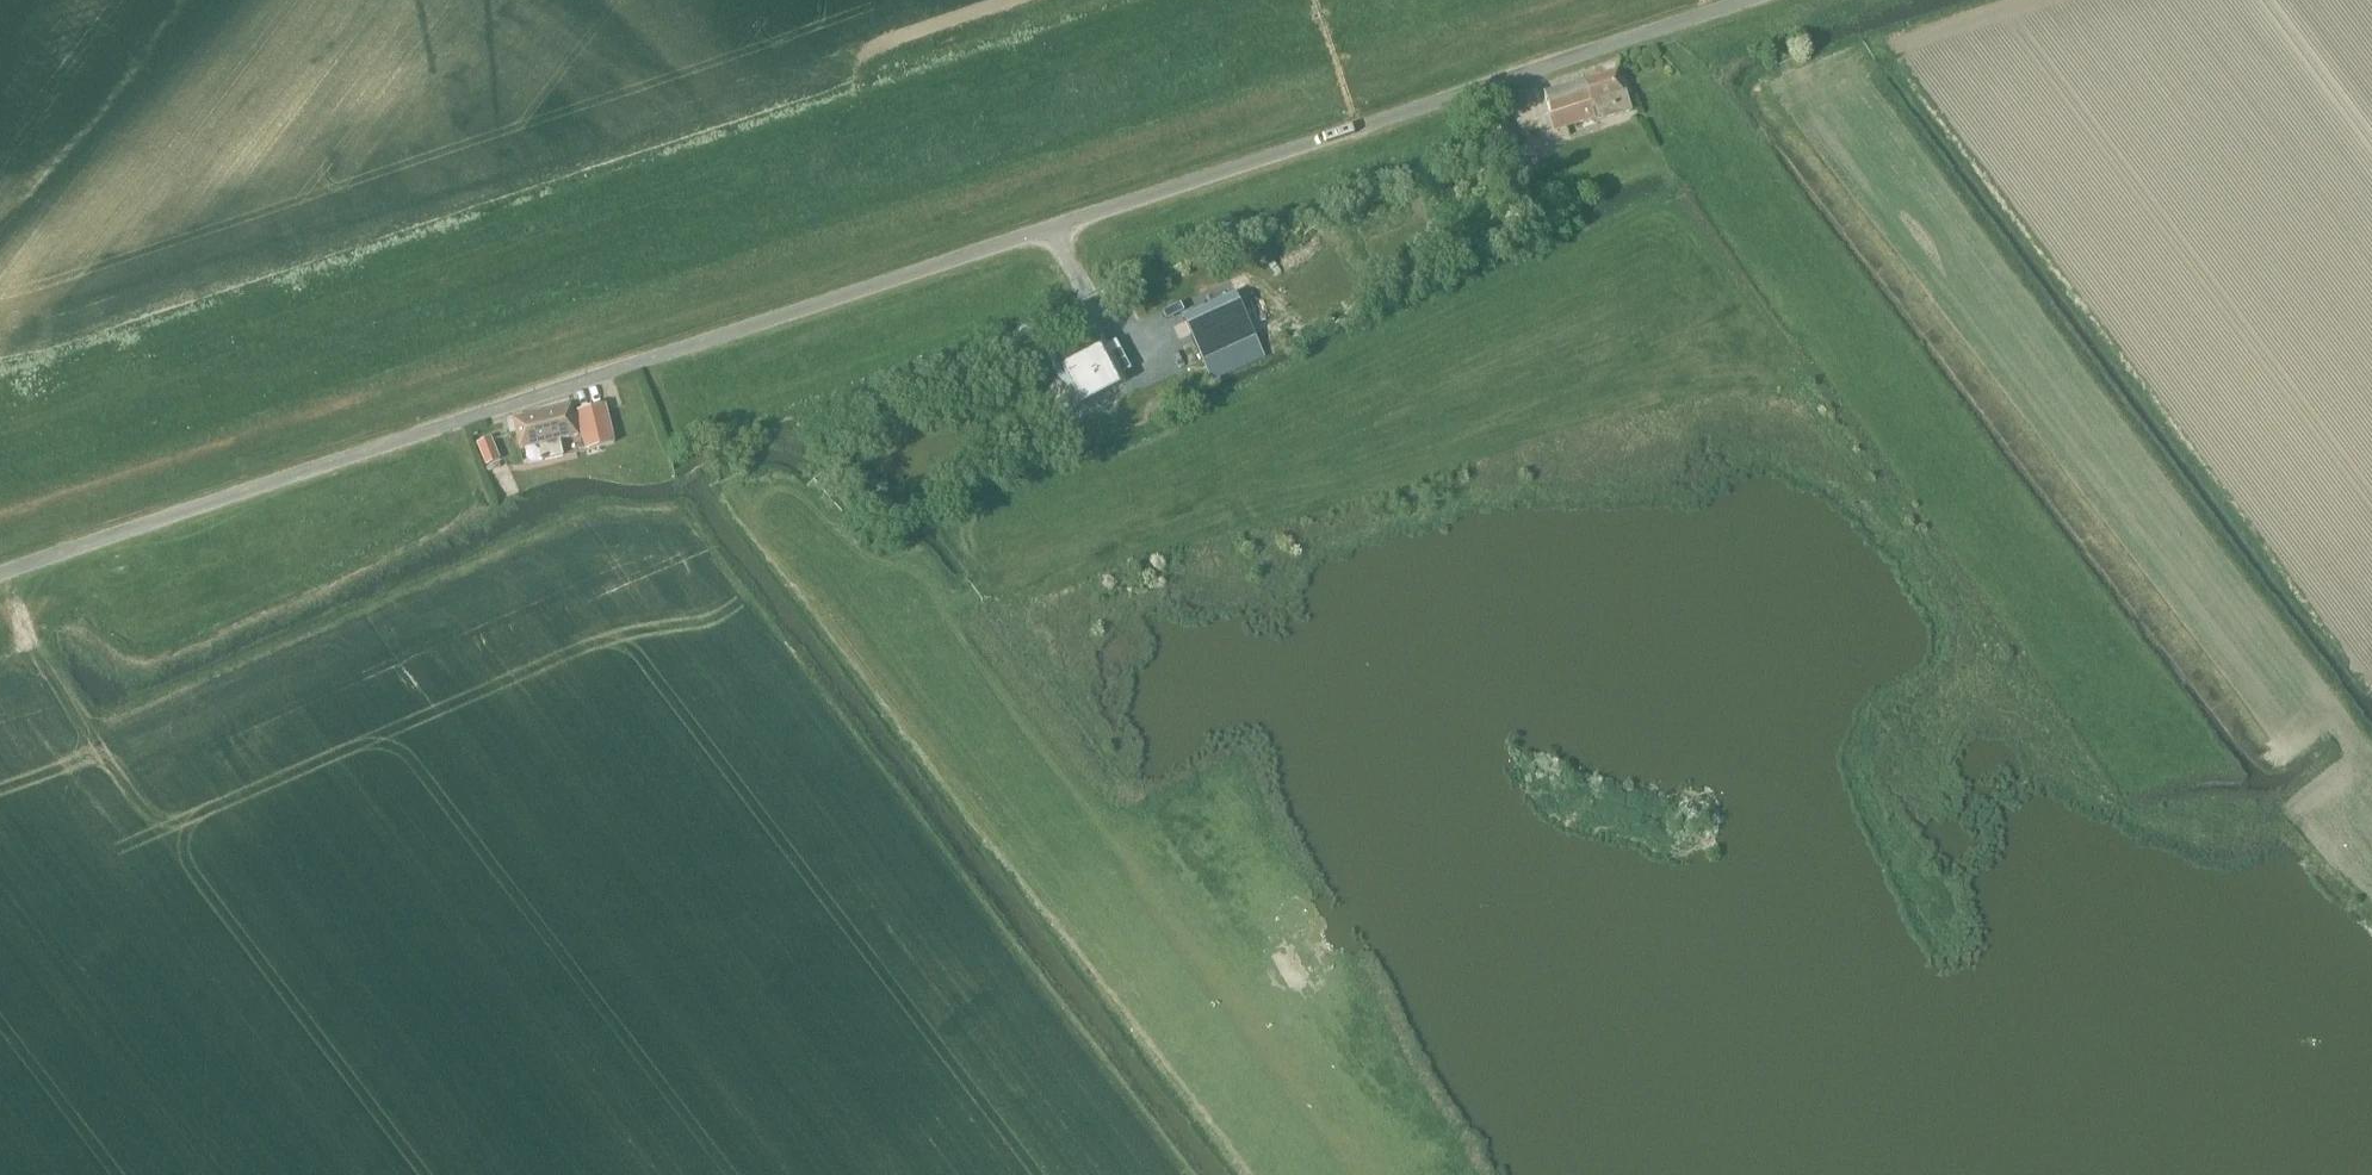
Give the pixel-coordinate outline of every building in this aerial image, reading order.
[(1625,93),(1616,71),(1544,93),(1554,130),(1595,117),(1596,121),(1630,112),(1625,93)] [(1236,294),(1183,318),(1202,360),(1255,337),(1236,294)] [(1107,346),(1100,333),(1076,346),(1072,338),(1044,352),(1069,401),(1098,386),(1099,387),(1113,380),(1117,387),(1127,381),(1123,375),(1132,370),(1117,340),(1107,346)] [(578,436),(582,435),(585,451),(615,443),(606,405),(573,413),(571,406),(514,419),(514,420),(506,422),(509,435),(517,434),(521,449),(539,445),(543,461),(564,456),(560,440),(578,436)] [(486,465),(489,464),(493,475),(501,472),(496,461),(499,460),(491,438),(478,443),(486,465)]
